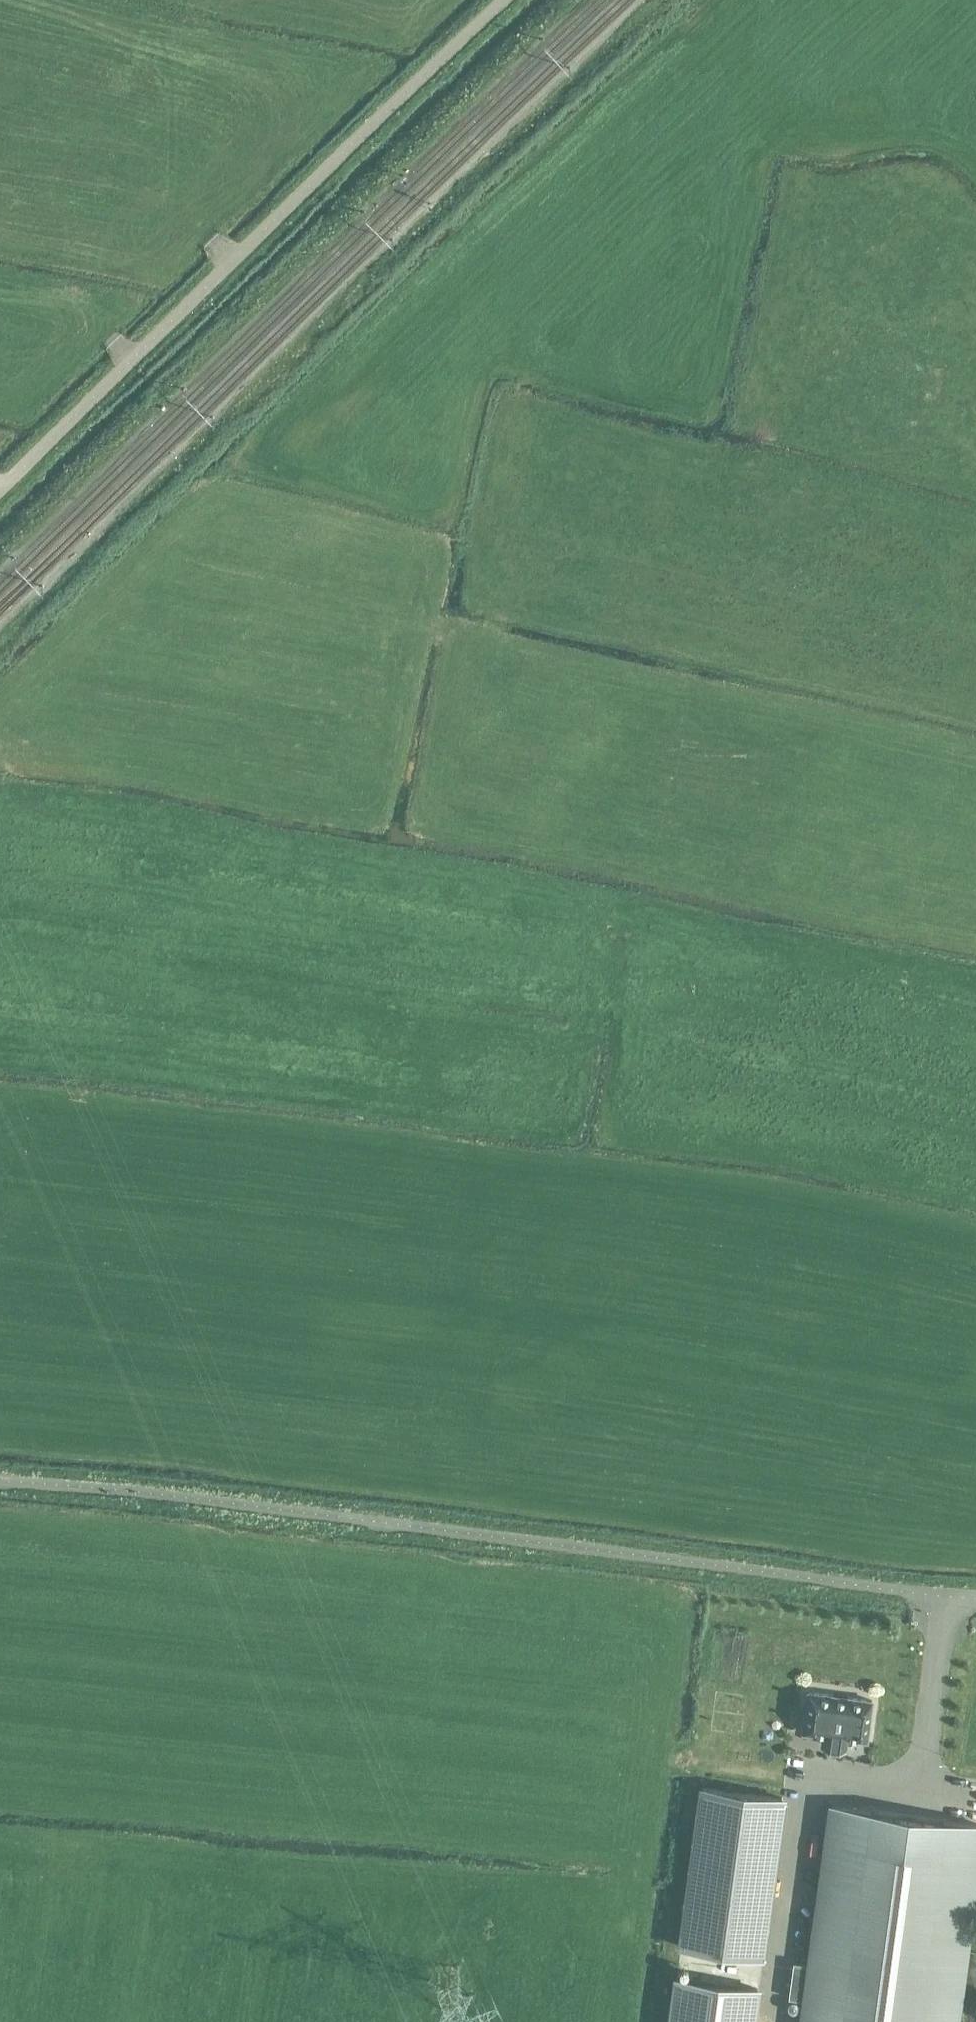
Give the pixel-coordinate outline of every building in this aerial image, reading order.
[(867,1740),(872,1700),(848,1697),(848,1699),(833,1697),(834,1695),(808,1691),(803,1731),(826,1734),(825,1744),(843,1747),(844,1737),(867,1740)] [(681,1946),(761,1957),(783,1798),(703,1787),(681,1946)] [(975,1867),(975,1824),(944,1819),(942,1834),(868,1824),(870,1809),(832,1804),(811,1963),(793,1961),(788,1997),(806,1999),(803,2021),(955,2021),(975,1867)] [(757,1988),(677,1977),(671,2021),(752,2021),(757,1988)]
